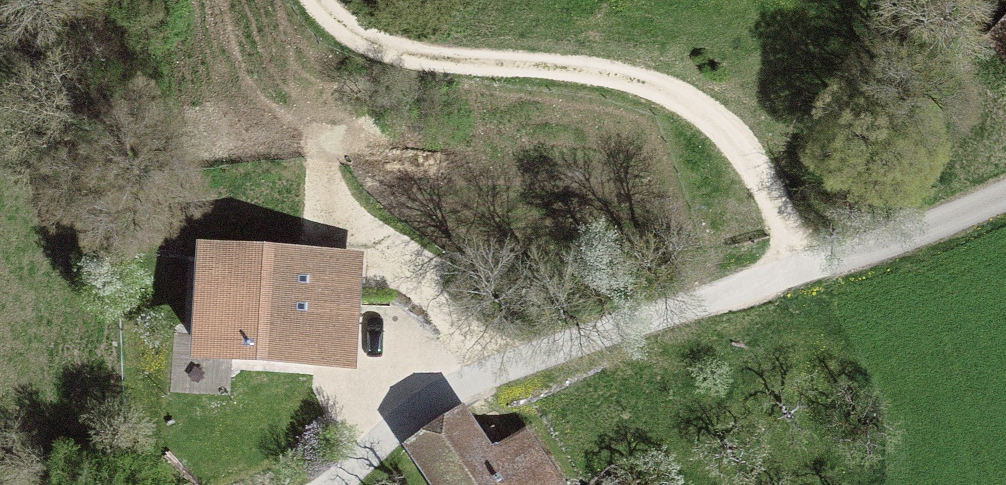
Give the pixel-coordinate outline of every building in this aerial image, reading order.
[(1005,53),(1005,24),(992,38),(1005,53)] [(208,254),(202,355),(347,363),(353,261),(258,256),(208,254)] [(411,446),(437,484),(553,484),(520,435),(488,455),(459,413),(411,446)]
